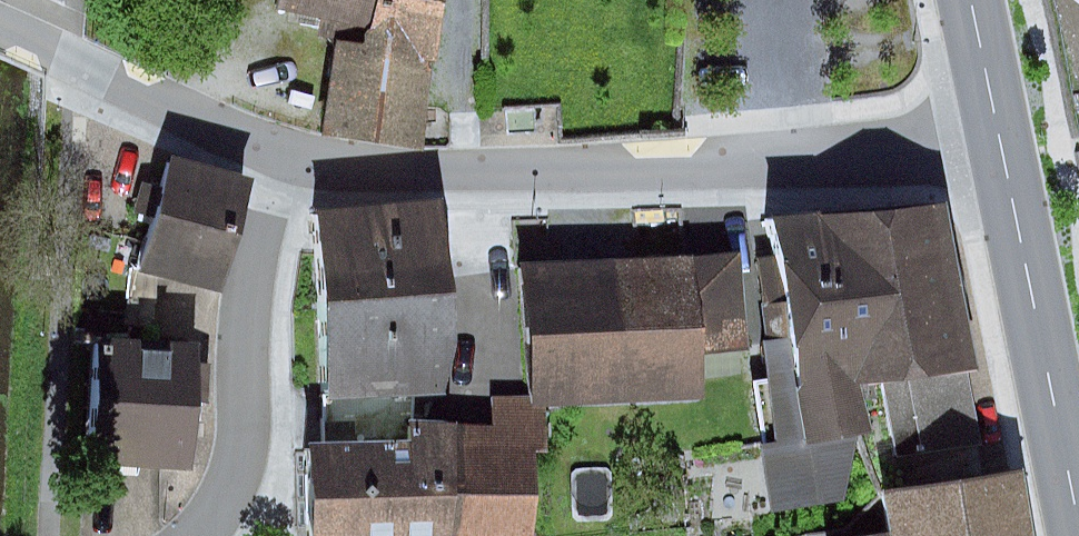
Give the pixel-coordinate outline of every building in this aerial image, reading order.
[(284,6),(374,27),(380,0),(285,0),(284,6)] [(374,27),(367,47),(342,42),(325,135),(423,146),(431,62),(443,64),(445,0),(380,0),(374,27)] [(227,191),(158,177),(137,275),(206,290),(227,191)] [(953,203),(858,214),(870,316),(879,386),(976,373),(953,203)] [(433,204),(310,213),(318,306),(441,297),(433,204)] [(870,316),(858,214),(770,225),(784,328),(870,316)] [(719,259),(522,271),(530,395),(689,385),(685,325),(723,322),(719,259)] [(441,297),(318,306),(325,401),(447,393),(441,297)] [(870,316),(784,328),(786,344),(766,347),(779,438),(766,440),(775,506),(863,494),(855,434),(868,433),(862,388),(879,386),(870,316)] [(180,353),(98,344),(86,465),(168,474),(180,353)] [(312,452),(311,535),(524,535),(525,462),(545,463),(546,403),(490,402),(490,437),(410,435),(410,454),(312,452)] [(886,493),(893,535),(1038,535),(1026,470),(886,493)]
